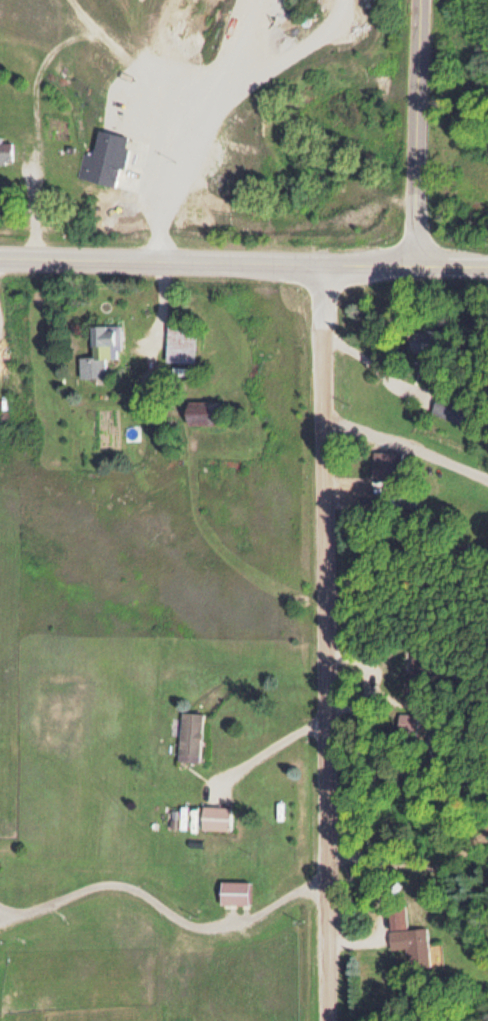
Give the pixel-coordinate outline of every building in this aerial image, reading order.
[(76,178),(115,188),(127,138),(97,131),(91,155),(82,153),(76,178)] [(11,162),(11,143),(0,143),(0,162),(11,162)] [(195,324),(166,323),(164,361),(193,362),(195,324)] [(119,325),(90,326),(90,356),(78,357),(78,378),(105,377),(104,357),(119,357),(119,325)] [(436,328),(408,328),(408,351),(436,351),(436,328)] [(430,410),(452,419),(459,400),(438,392),(430,410)] [(185,400),(185,421),(218,421),(218,401),(185,400)] [(396,450),(371,450),(371,480),(396,480),(396,450)] [(202,711),(180,710),(177,758),(198,760),(202,711)] [(415,733),(415,711),(397,711),(397,733),(415,733)] [(229,829),(229,804),(200,804),(200,829),(229,829)] [(248,904),(248,879),(218,879),(218,904),(248,904)] [(406,928),(404,908),(387,909),(390,949),(405,948),(406,967),(429,966),(426,926),(406,928)]
